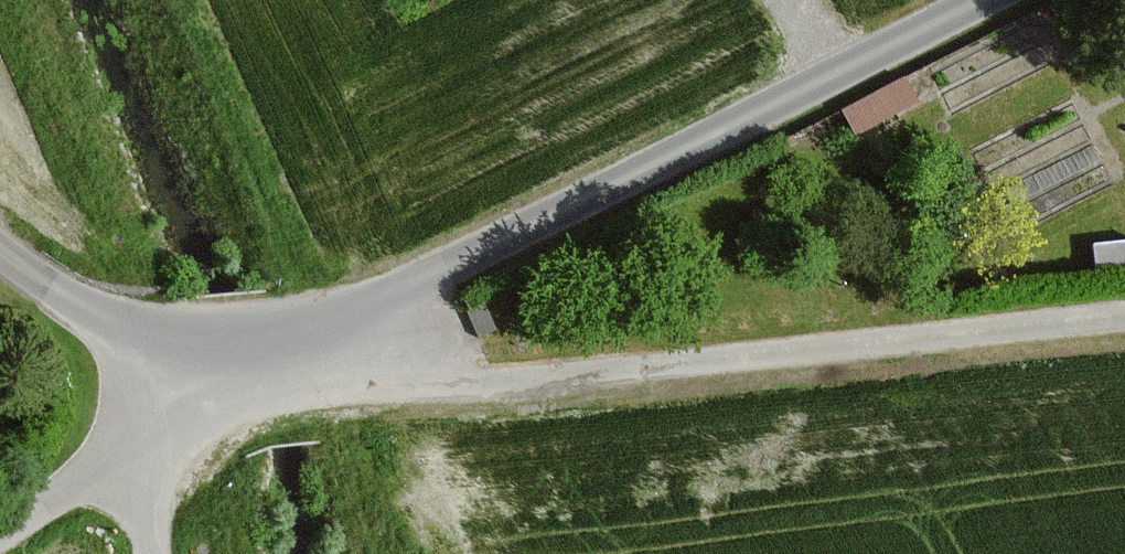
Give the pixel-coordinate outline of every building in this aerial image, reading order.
[(846,90),(854,120),(928,100),(920,70),(846,90)]
